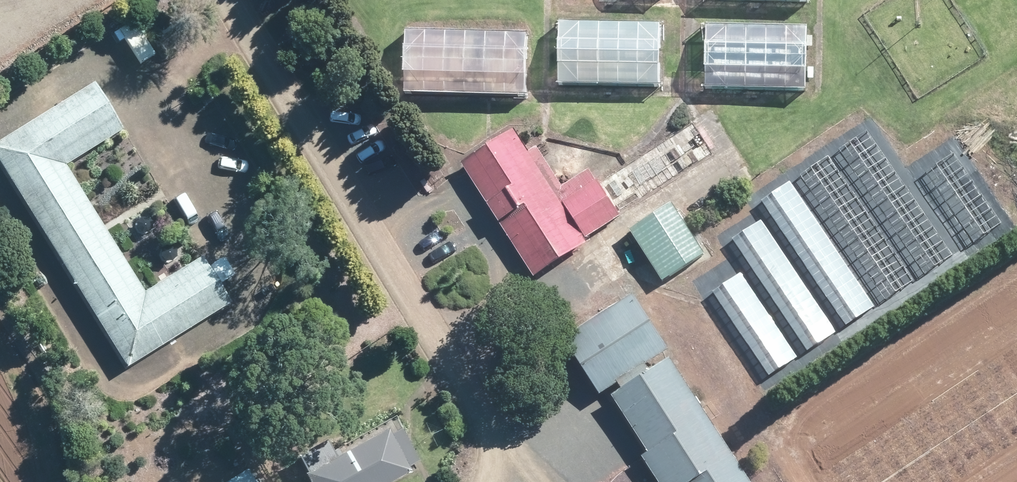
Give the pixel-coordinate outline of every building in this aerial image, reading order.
[(659,88),(661,27),(561,25),(560,86),(659,88)] [(808,31),(705,28),(704,90),(807,92),(808,31)] [(525,99),(526,37),(406,34),(404,96),(525,99)] [(97,87),(0,148),(0,163),(128,369),(235,302),(208,258),(147,296),(67,167),(125,132),(97,87)] [(566,200),(521,130),(466,166),(538,277),(624,221),(598,180),(566,200)] [(707,258),(677,207),(635,231),(665,282),(707,258)] [(606,391),(664,352),(629,299),(564,342),(599,396),(606,391)] [(606,391),(647,454),(639,459),(654,481),(748,481),(664,352),(606,391)] [(391,424),(300,476),(304,481),(394,481),(417,469),(391,424)] [(247,474),(233,481),(252,481),(247,474)]
